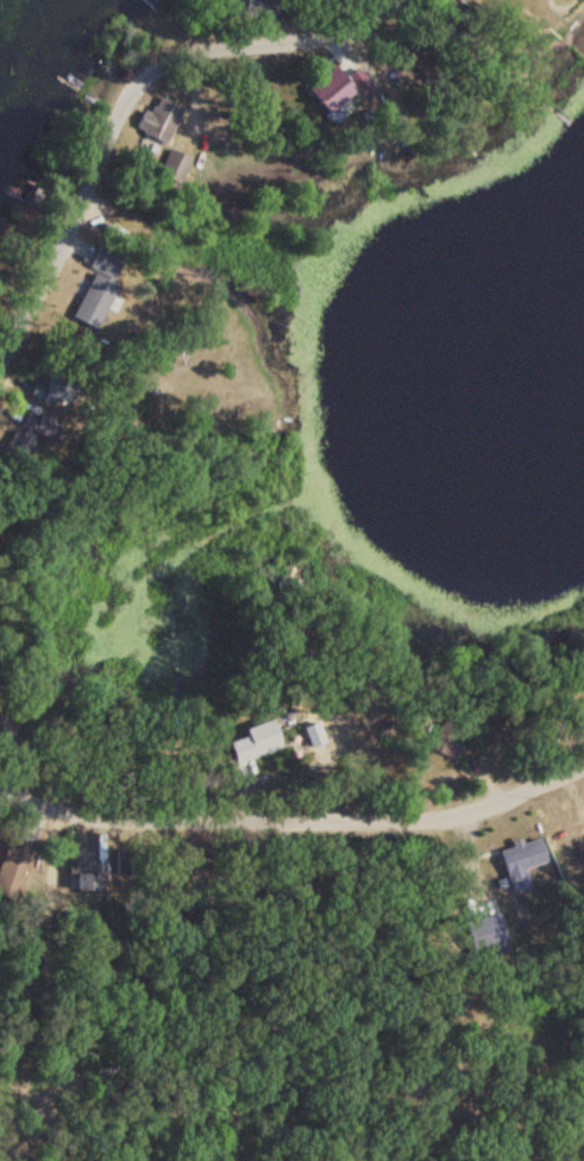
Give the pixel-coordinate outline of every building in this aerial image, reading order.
[(279,1),(278,0),(235,0),(250,14),(257,6),(267,15),(279,1)] [(326,117),(355,88),(330,64),(301,93),(326,117)] [(182,108),(157,97),(139,136),(164,148),(182,108)] [(115,283),(112,282),(119,258),(92,250),(75,307),(105,317),(115,283)] [(28,396),(70,406),(76,382),(33,372),(28,396)] [(51,442),(60,422),(39,413),(30,433),(51,442)] [(5,839),(0,852),(0,895),(14,901),(34,850),(5,839)] [(67,861),(67,890),(96,890),(96,861),(67,861)]
